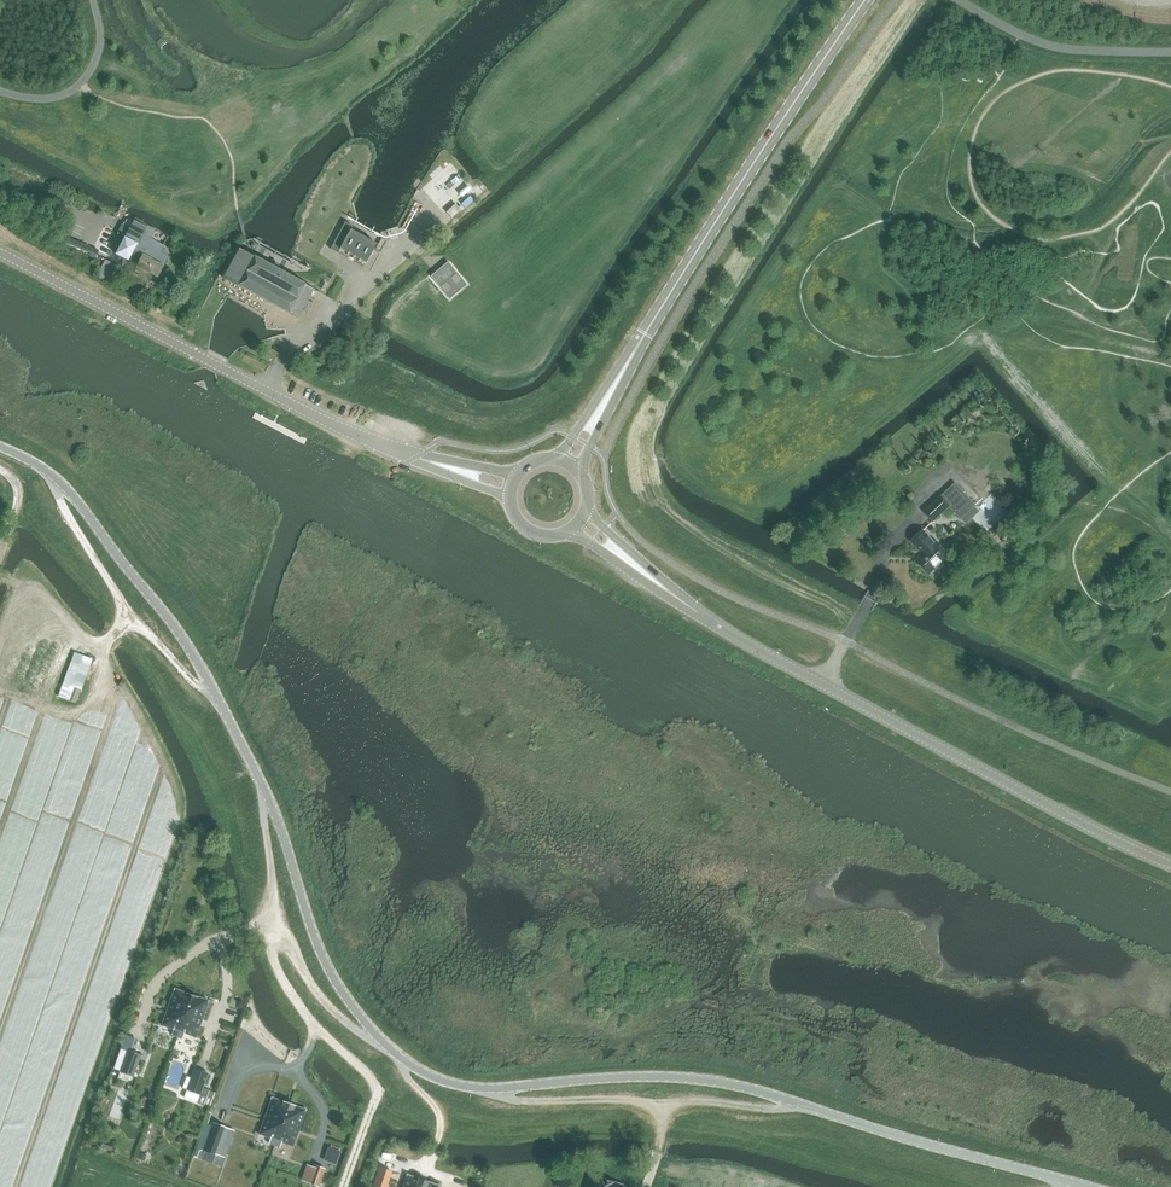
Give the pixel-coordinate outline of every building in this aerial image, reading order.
[(456,204),(446,212),(452,218),(461,210),(456,204)] [(133,221),(114,255),(158,279),(165,266),(163,265),(168,256),(160,252),(163,244),(148,236),(152,231),(133,221)] [(330,249),(338,253),(340,249),(366,263),(377,243),(351,229),(353,225),(345,221),(330,249)] [(66,236),(63,242),(96,256),(98,250),(66,236)] [(224,276),(244,288),(299,318),(314,289),(239,248),(224,276)] [(105,261),(101,268),(96,277),(95,278),(109,285),(110,284),(118,268),(105,261)] [(431,276),(450,299),(467,284),(448,261),(431,276)] [(341,341),(334,332),(319,345),(326,353),(341,341)] [(941,496),(924,512),(933,521),(949,506),(961,518),(976,504),(955,483),(941,497),(941,496)] [(917,561),(929,574),(936,568),(938,571),(945,564),(943,562),(949,556),(936,542),(936,543),(924,530),(911,542),(923,554),(917,561)] [(58,696),(76,703),(92,659),(74,652),(58,696)] [(180,1027),(195,985),(178,979),(178,980),(165,1016),(177,1020),(175,1025),(180,1027)] [(213,991),(195,985),(180,1027),(186,1029),(188,1024),(199,1028),(212,992),(213,991)] [(138,1065),(141,1055),(127,1050),(120,1071),(129,1074),(133,1063),(138,1065)] [(208,1074),(194,1069),(192,1075),(196,1077),(191,1091),(201,1094),(208,1074)] [(274,1145),(289,1103),(272,1097),(271,1098),(272,1098),(259,1134),(271,1138),(269,1143),(274,1145)] [(306,1109),(289,1103),(274,1145),(280,1147),(282,1142),(293,1146),(306,1110),(306,1109)] [(203,1150),(217,1155),(227,1127),(213,1122),(203,1150)] [(315,1164),(309,1183),(319,1186),(325,1168),(315,1164)] [(374,1186),(387,1186),(392,1172),(380,1168),(374,1186)] [(627,1186),(591,1173),(586,1186),(627,1186)] [(439,1186),(407,1174),(403,1186),(439,1186)]
